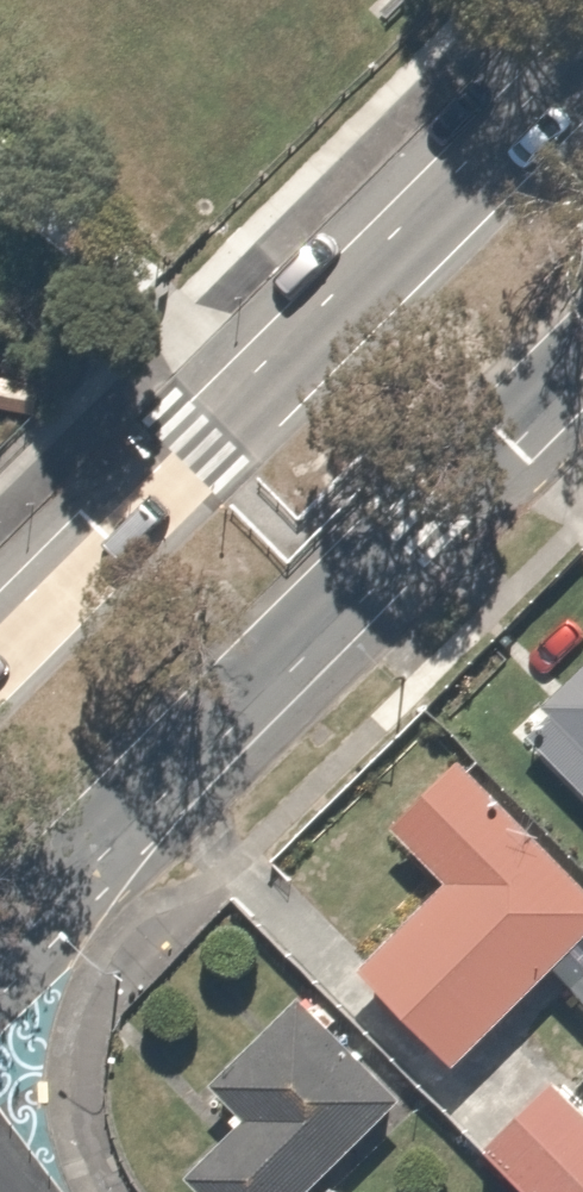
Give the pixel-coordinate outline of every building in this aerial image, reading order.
[(553,710),(528,734),(582,791),(582,664),(544,701),(553,710)] [(441,880),(358,958),(449,1054),(582,928),(582,880),(516,809),(458,747),(382,818),(441,880)] [(206,1081),(234,1113),(176,1164),(201,1191),(292,1191),(397,1098),(304,994),(206,1081)] [(483,1145),(531,1191),(574,1191),(582,1183),(582,1098),(556,1071),(483,1145)] [(309,1191),(340,1191),(322,1177),(309,1191)]
